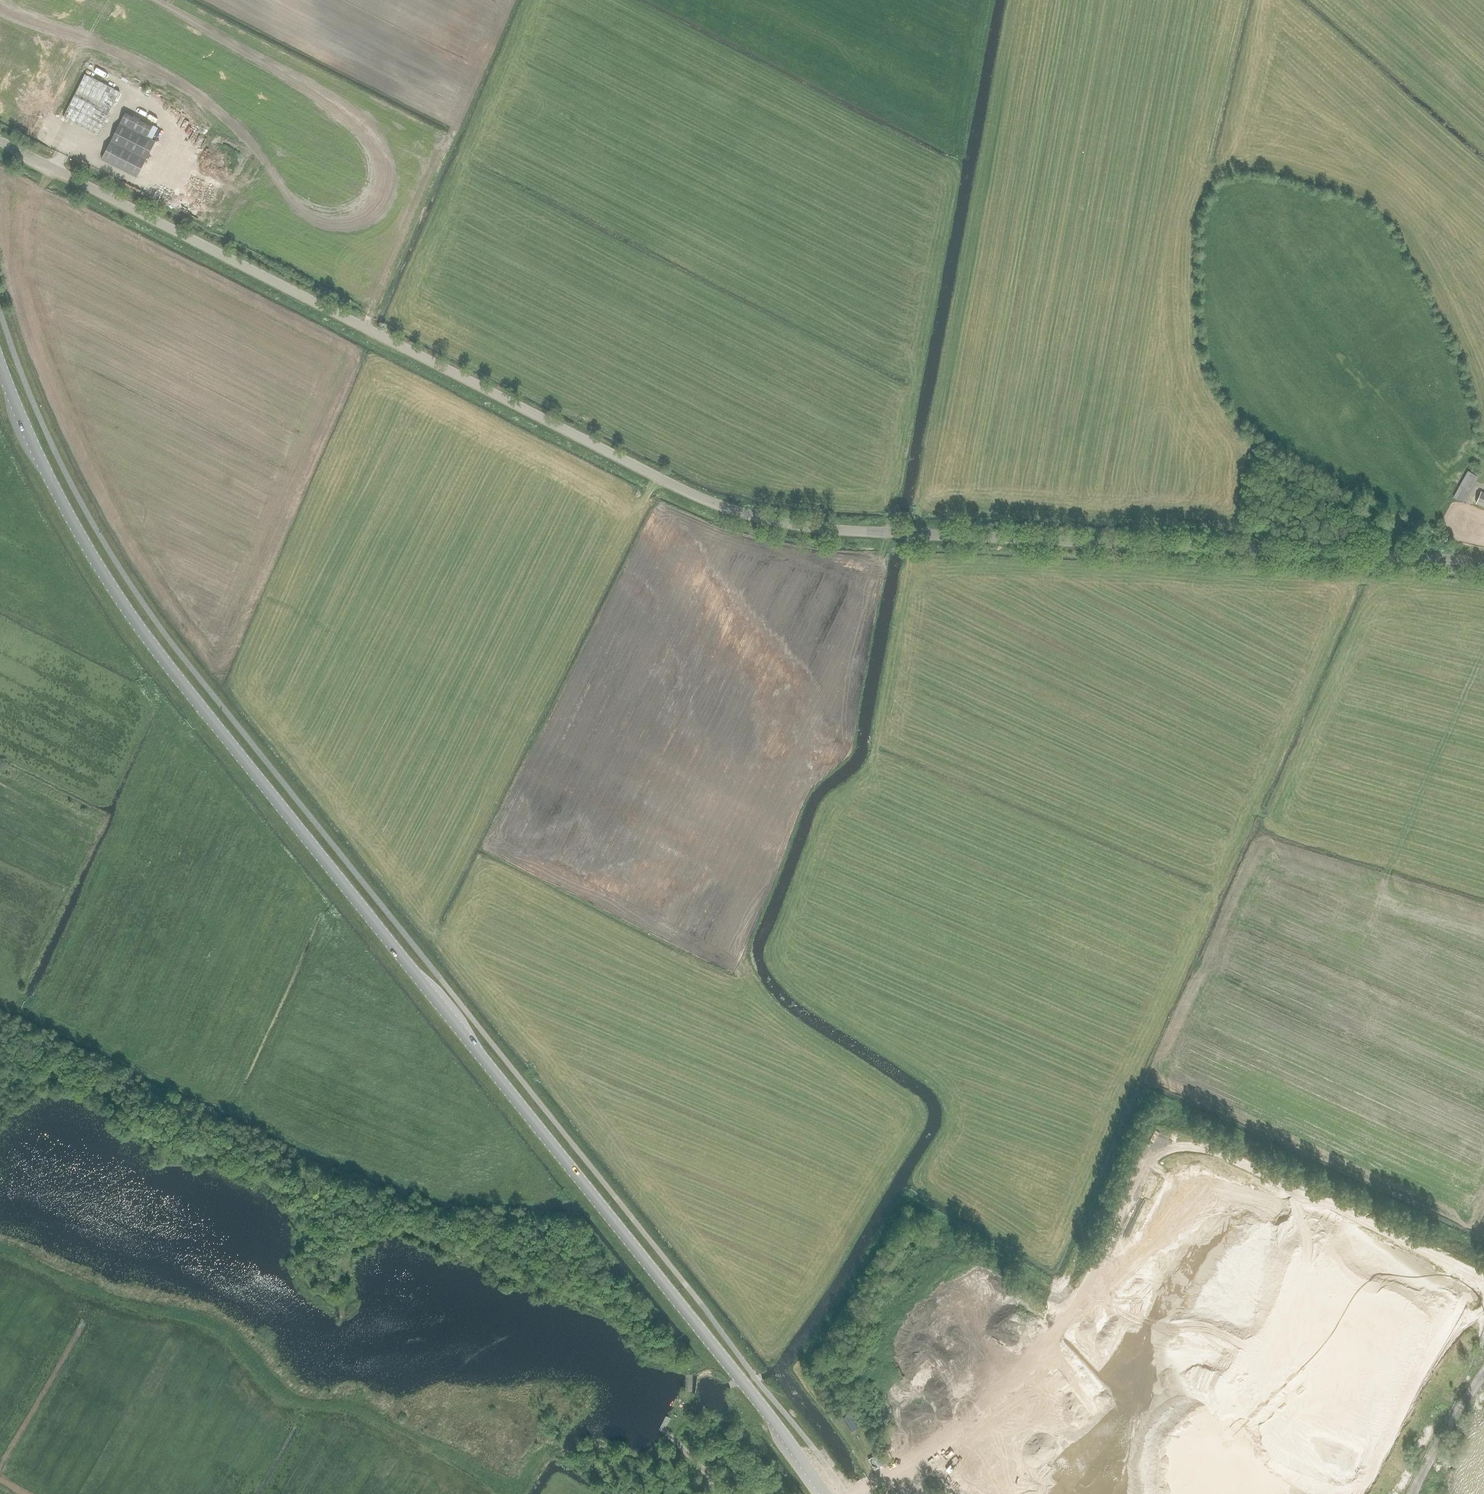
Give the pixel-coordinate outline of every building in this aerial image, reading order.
[(85,74),(63,117),(98,134),(120,91),(85,74)] [(146,159),(155,141),(120,123),(111,141),(146,159)] [(146,159),(111,141),(101,158),(137,177),(146,159)] [(1457,488),(1457,496),(1465,496),(1465,488),(1457,488)] [(849,1431),(855,1427),(847,1414),(841,1418),(849,1431)]
